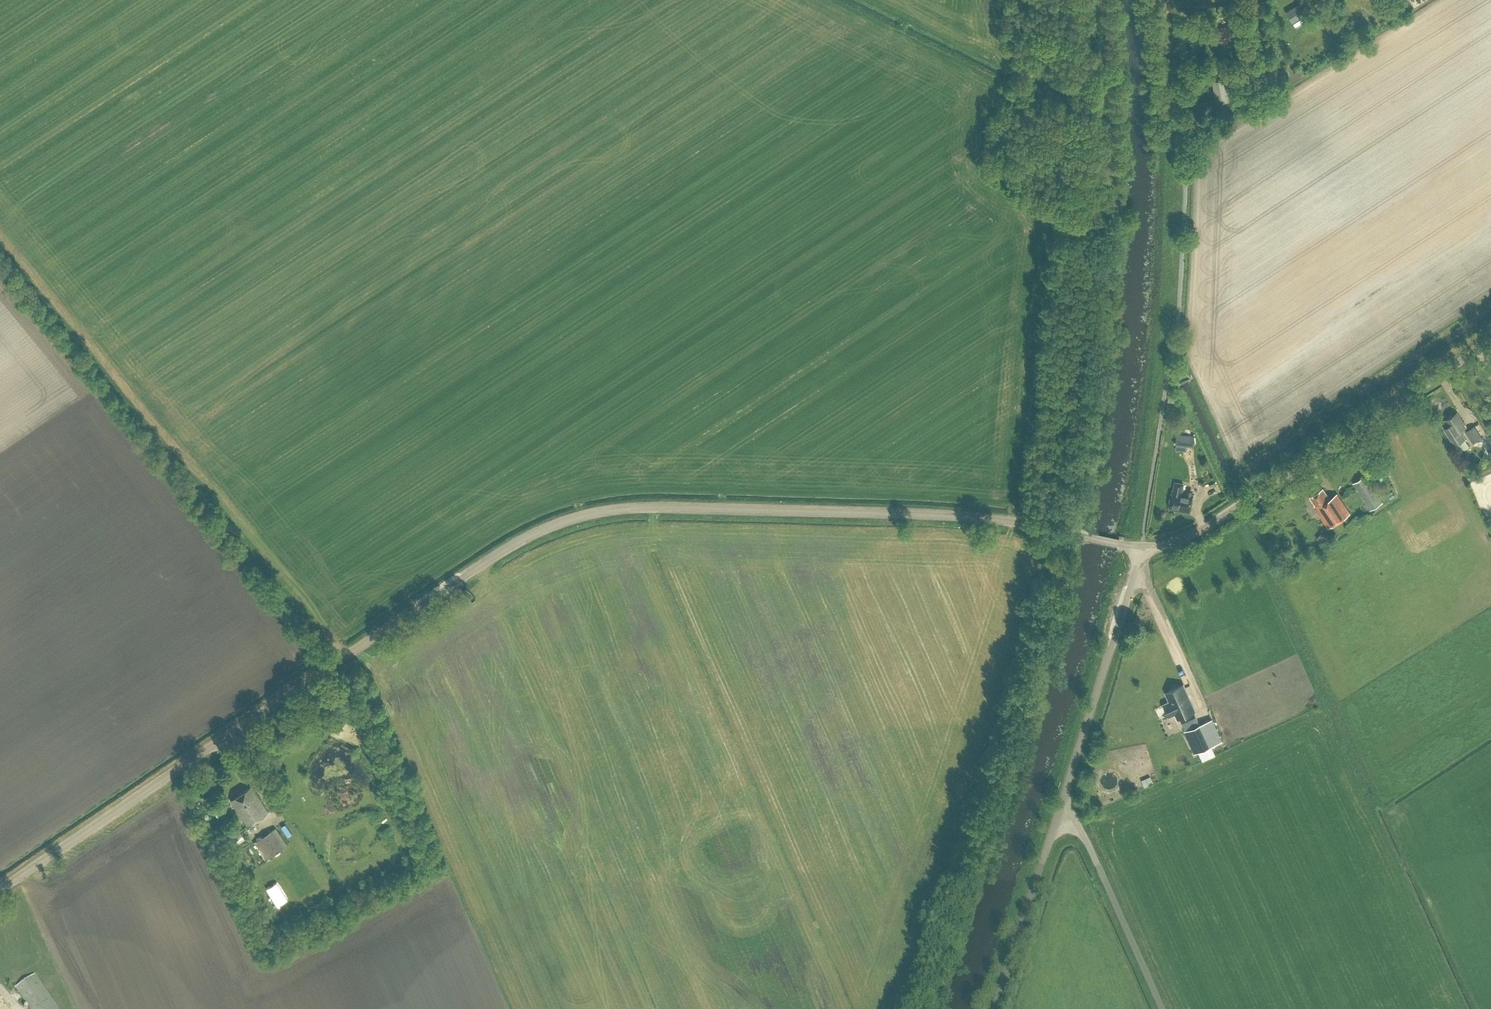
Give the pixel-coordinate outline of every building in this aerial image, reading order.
[(1303,17),(1311,12),(1305,1),(1287,12),(1292,21),(1302,15),(1303,17)] [(1230,39),(1229,26),(1208,28),(1209,41),(1230,39)] [(1214,81),(1215,92),(1217,102),(1228,100),(1224,79),(1214,81)] [(1455,445),(1466,438),(1461,430),(1467,426),(1458,411),(1446,419),(1449,425),(1444,428),(1455,445)] [(1488,438),(1479,424),(1467,431),(1476,445),(1488,438)] [(1194,447),(1195,435),(1177,433),(1176,445),(1194,447)] [(1369,511),(1383,502),(1366,476),(1353,484),(1369,511)] [(1181,493),(1182,484),(1173,483),(1172,492),(1171,491),(1168,507),(1172,507),(1172,509),(1189,512),(1192,495),(1181,493)] [(1328,498),(1322,488),(1309,496),(1315,505),(1313,506),(1327,528),(1348,514),(1335,493),(1328,498)] [(1217,653),(1220,662),(1231,658),(1228,649),(1217,653)] [(1166,692),(1170,700),(1163,703),(1168,714),(1172,712),(1173,714),(1175,713),(1178,718),(1194,710),(1182,685),(1166,692)] [(1214,720),(1224,717),(1220,705),(1194,716),(1198,725),(1184,731),(1194,753),(1197,751),(1201,760),(1215,754),(1211,745),(1217,743),(1207,721),(1213,718),(1214,720)] [(1171,718),(1160,720),(1163,737),(1174,735),(1171,718)] [(1151,766),(1152,774),(1160,772),(1159,764),(1151,766)] [(247,826),(269,811),(252,785),(230,799),(247,826)] [(269,858),(289,845),(277,827),(257,840),(269,858)] [(35,975),(15,989),(29,1008),(59,1008),(35,975)]
